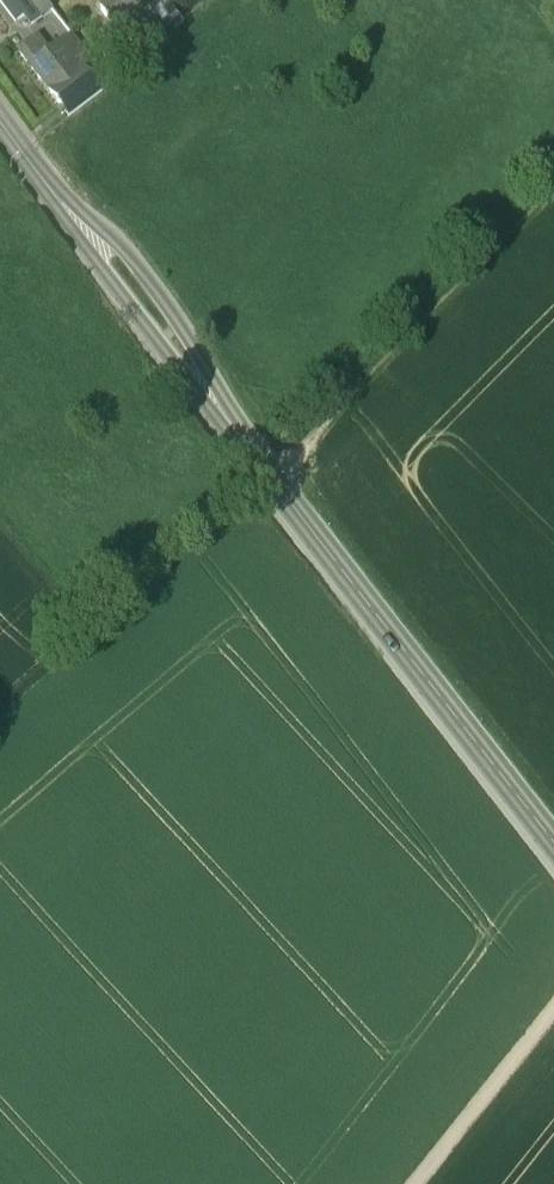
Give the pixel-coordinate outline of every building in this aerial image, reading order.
[(16,22),(25,15),(32,24),(40,19),(26,0),(0,0),(0,1),(16,22)] [(45,0),(26,0),(40,19),(52,9),(45,0)] [(100,9),(125,43),(155,21),(148,9),(159,2),(158,0),(113,0),(100,9)] [(166,0),(158,0),(159,2),(148,9),(155,21),(125,43),(136,59),(182,21),(166,0)] [(41,46),(33,52),(30,47),(20,54),(69,117),(101,93),(91,80),(97,76),(69,40),(63,46),(60,42),(46,53),(41,46)]
